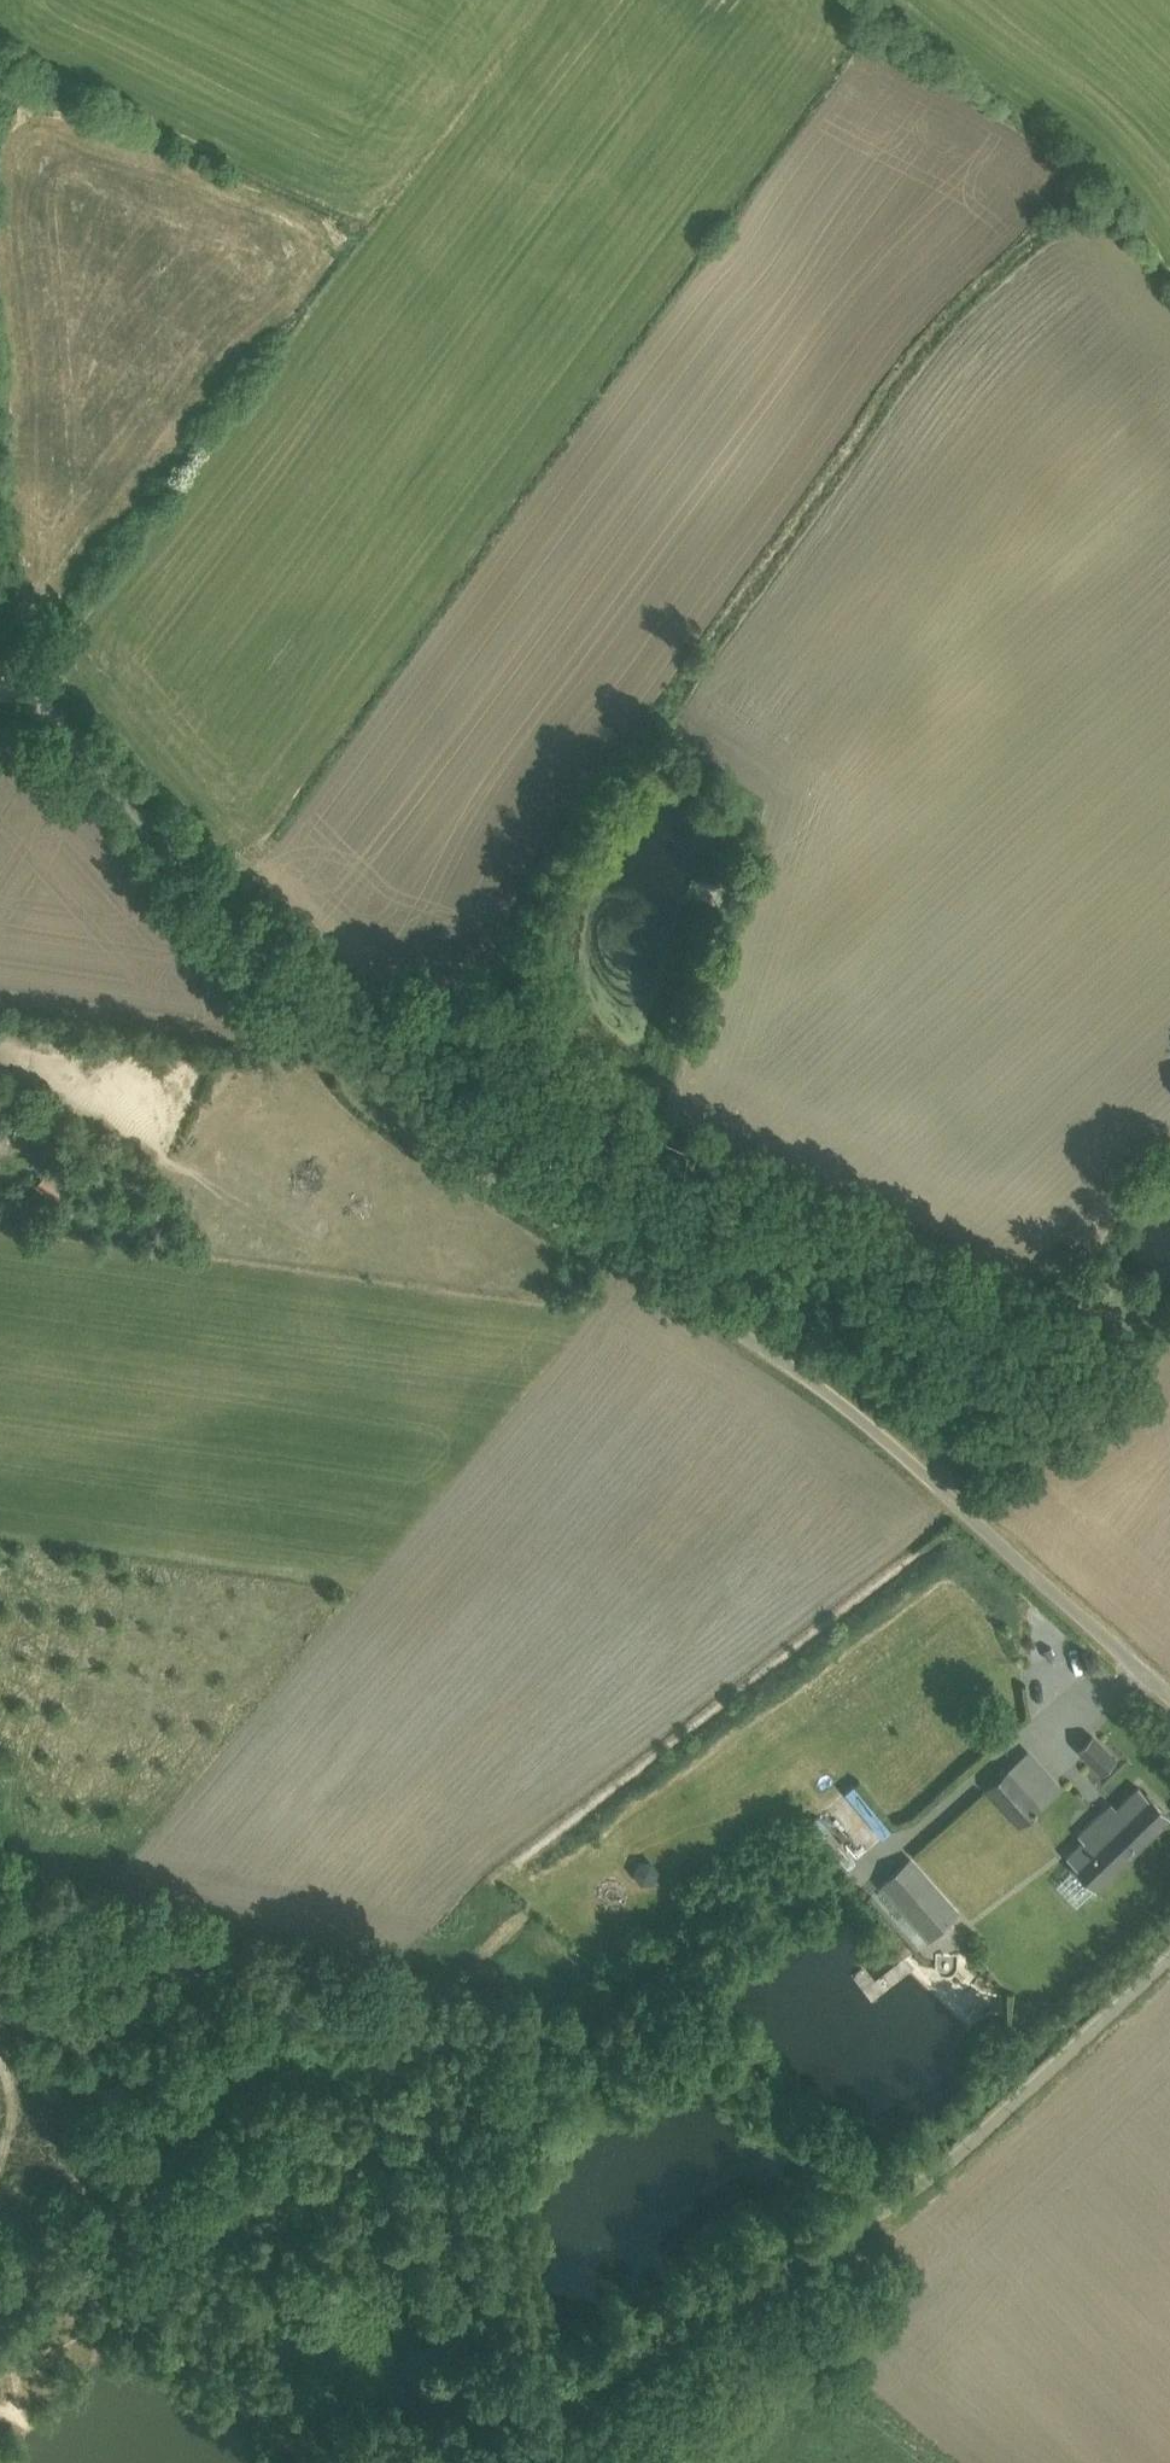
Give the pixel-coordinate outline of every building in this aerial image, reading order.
[(8,1111),(0,1105),(0,1123),(8,1111)] [(1095,1737),(1080,1752),(1105,1776),(1119,1761),(1095,1737)] [(1030,1753),(986,1793),(1019,1829),(1063,1789),(1030,1753)] [(1065,1855),(1099,1892),(1169,1827),(1169,1825),(1137,1789),(1065,1855)] [(909,1861),(878,1888),(924,1941),(955,1915),(909,1861)]
